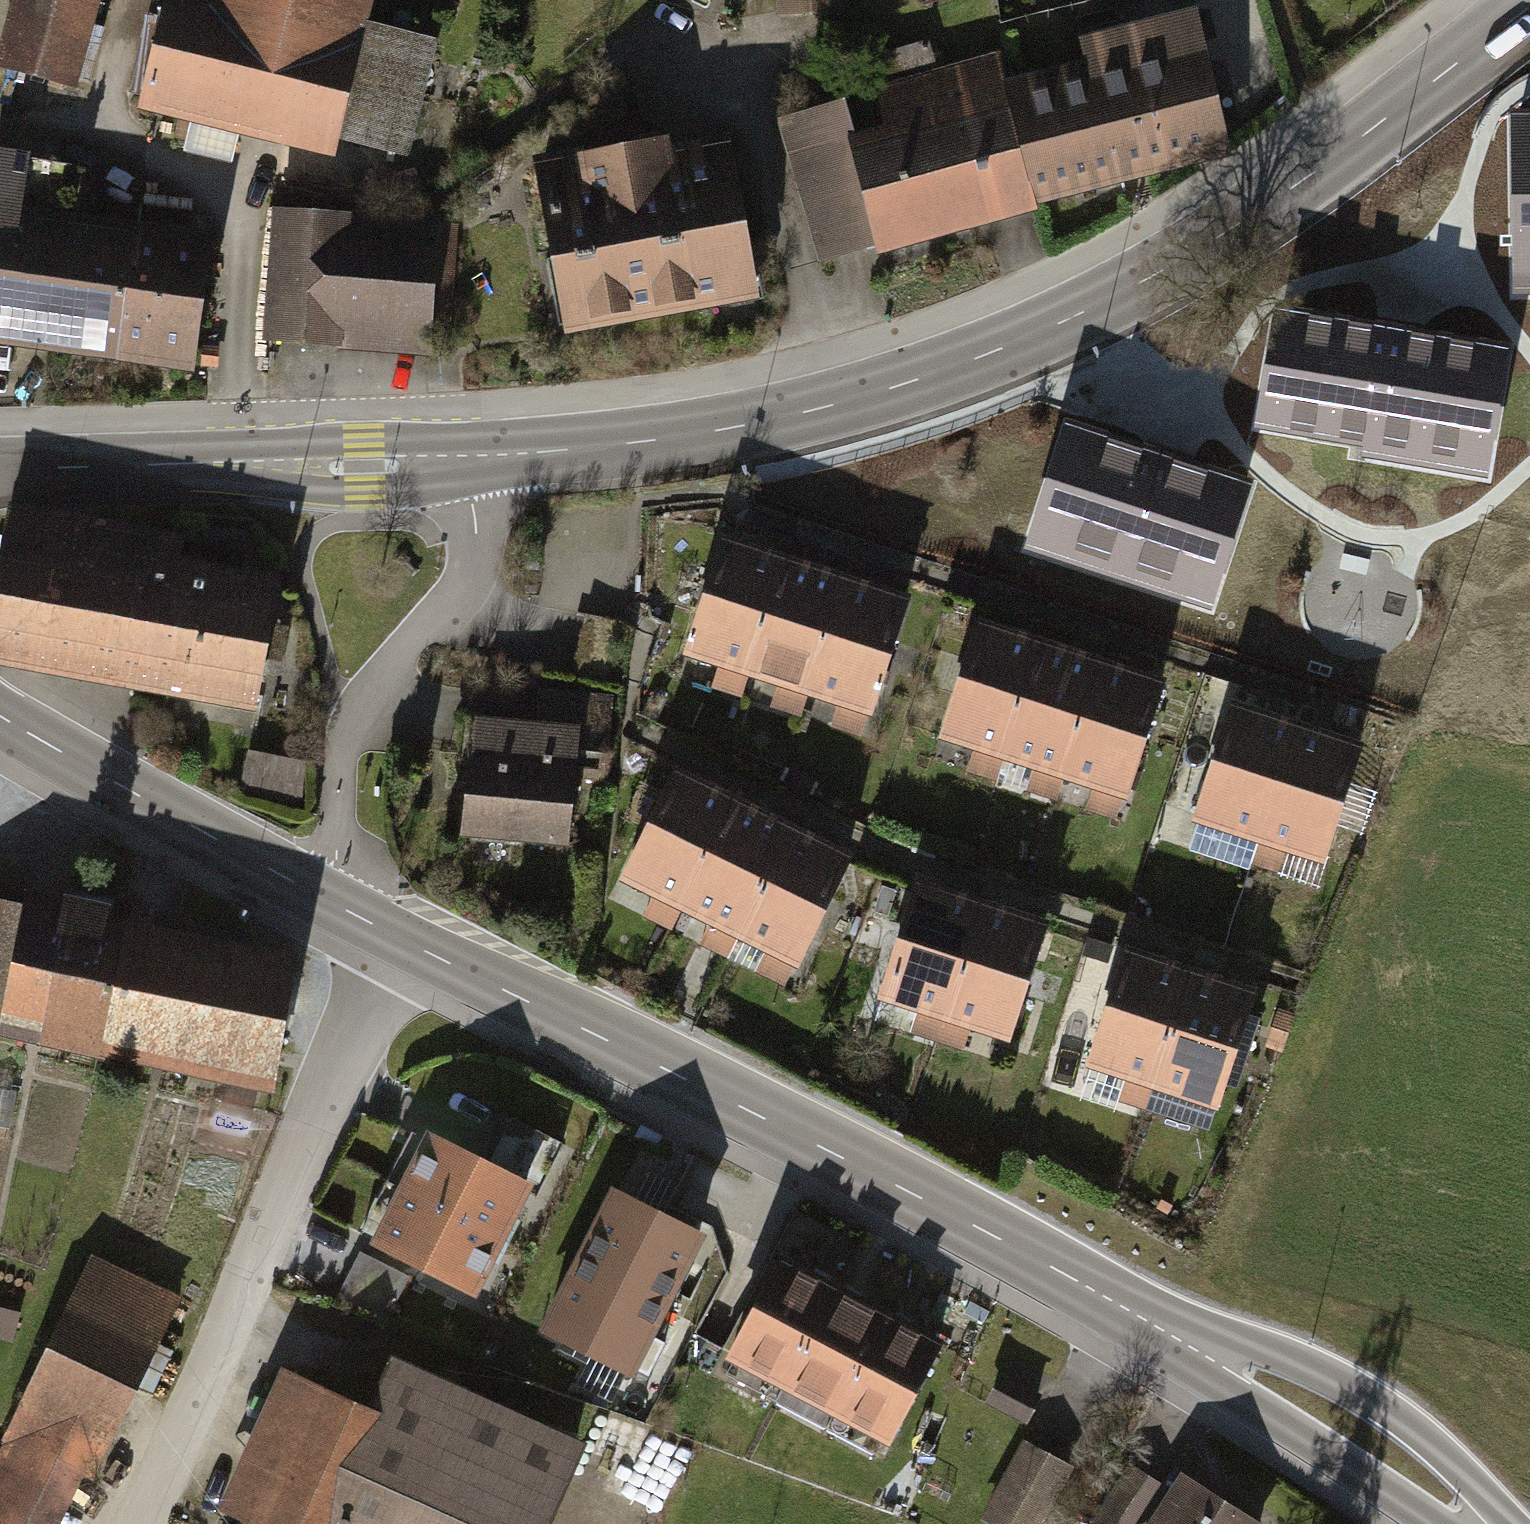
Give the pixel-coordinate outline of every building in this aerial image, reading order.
[(98,0),(18,0),(1,75),(78,92),(98,0)] [(140,115),(341,161),(345,143),(411,158),(435,53),(368,37),(376,0),(167,0),(140,115)] [(776,28),(840,30),(840,0),(777,0),(776,28)] [(1008,93),(1040,211),(1230,160),(1193,21),(1082,50),(1088,71),(1008,93)] [(880,265),(1043,222),(1040,211),(1008,93),(1000,62),(940,78),(932,48),(883,61),(891,92),(875,96),(886,135),(857,143),(848,110),(781,128),(820,272),(877,257),(880,265)] [(1529,306),(1529,112),(1513,112),(1514,169),(1515,232),(1516,268),(1517,293),(1517,306),(1529,306)] [(535,164),(564,346),(759,315),(733,149),(678,158),(676,149),(576,165),(574,157),(535,164)] [(120,355),(138,236),(78,227),(85,180),(0,167),(0,337),(120,355)] [(460,229),(270,220),(264,356),(275,357),(454,366),(460,229)] [(212,247),(138,236),(120,355),(195,365),(212,247)] [(1258,437),(1490,471),(1492,455),(1499,412),(1503,384),(1506,365),(1509,343),(1455,335),(1405,328),(1278,309),(1271,356),(1268,370),(1265,390),(1264,402),(1258,437)] [(1067,425),(1039,512),(1026,553),(1131,586),(1158,595),(1215,613),(1255,485),(1174,459),(1169,457),(1067,425)] [(259,704),(280,587),(175,569),(180,541),(14,512),(0,589),(0,658),(259,704)] [(744,706),(749,691),(787,572),(724,553),(687,671),(720,682),(715,697),(744,706)] [(807,726),(812,710),(850,592),(787,572),(749,691),(782,701),(777,717),(807,726)] [(842,738),(870,747),(912,612),(850,592),(812,710),(847,721),(842,738)] [(1000,791),(1005,775),(1042,653),(978,634),(941,756),(975,766),(970,782),(1000,791)] [(1063,812),(1068,795),(1106,673),(1042,653),(1005,775),(1039,786),(1033,803),(1063,812)] [(1096,823),(1127,832),(1170,693),(1106,673),(1068,795),(1102,805),(1096,823)] [(535,734),(467,728),(457,854),(569,863),(576,771),(610,774),(616,706),(538,700),(535,734)] [(1229,872),(1255,880),(1299,737),(1235,718),(1198,839),(1235,850),(1229,872)] [(1294,868),(1325,877),(1362,757),(1299,737),(1255,880),(1287,890),(1294,868)] [(307,763),(247,753),(240,796),(300,806),(307,763)] [(674,942),(682,926),(740,816),(681,785),(623,895),(655,912),(647,928),(674,942)] [(733,971),(741,957),(799,846),(740,816),(682,926),(711,941),(704,956),(733,971)] [(765,987),(792,1002),(858,877),(799,846),(741,957),(772,973),(765,987)] [(914,1045),(943,1054),(985,920),(916,898),(879,1014),(920,1027),(914,1045)] [(101,1075),(128,941),(109,937),(115,910),(69,901),(66,914),(14,903),(12,917),(0,914),(0,1038),(45,1047),(42,1063),(101,1075)] [(1050,941),(985,920),(943,1054),(968,1062),(974,1045),(1013,1057),(1050,941)] [(293,974),(128,941),(101,1075),(266,1108),(293,974)] [(1123,1111),(1148,1119),(1192,985),(1125,964),(1087,1080),(1129,1094),(1123,1111)] [(1257,1007),(1192,985),(1148,1119),(1175,1128),(1180,1113),(1218,1126),(1257,1007)] [(488,1165),(525,1184),(522,1190),(536,1197),(563,1144),(512,1117),(488,1165)] [(488,1165),(432,1137),(405,1190),(498,1237),(522,1190),(525,1184),(488,1165)] [(498,1237),(405,1190),(378,1243),(473,1290),(498,1237)] [(704,1239),(618,1197),(549,1335),(635,1378),(704,1239)] [(409,1276),(360,1250),(332,1306),(383,1325),(409,1276)] [(0,1461),(0,1523),(67,1523),(85,1486),(96,1492),(183,1310),(92,1267),(0,1461)] [(941,1350),(789,1269),(738,1365),(890,1445),(941,1350)] [(589,1458),(394,1371),(370,1425),(282,1386),(220,1523),(559,1523),(589,1458)] [(1007,1386),(993,1413),(1030,1432),(1044,1406),(1007,1386)] [(1028,1451),(986,1523),(988,1523),(1049,1523),(1075,1479),(1028,1451)] [(1186,1489),(1174,1506),(1131,1477),(1100,1523),(1238,1523),(1186,1489)]
